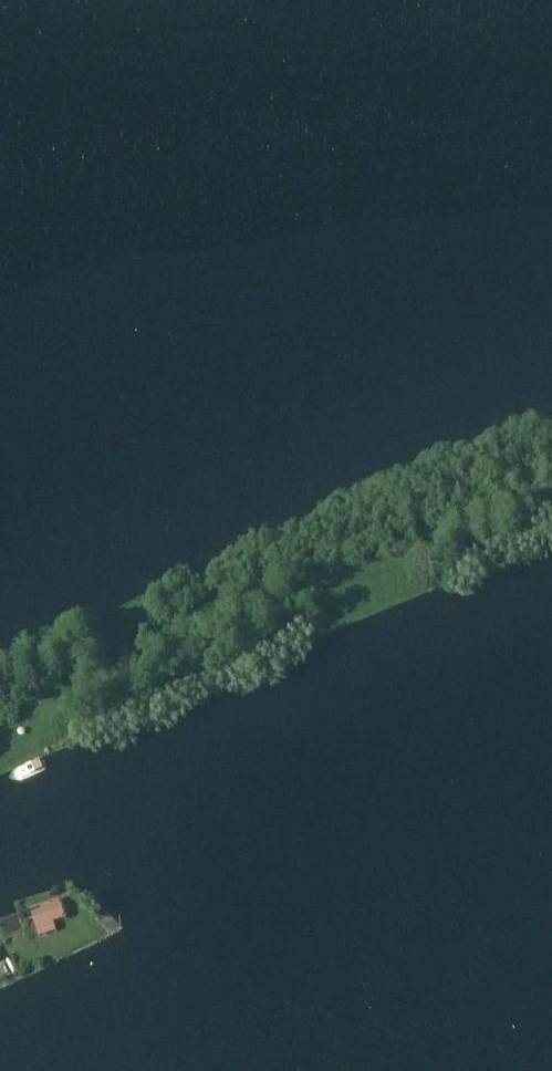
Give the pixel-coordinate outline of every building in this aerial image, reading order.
[(59,902),(31,911),(39,937),(55,931),(53,923),(64,919),(59,902)]
